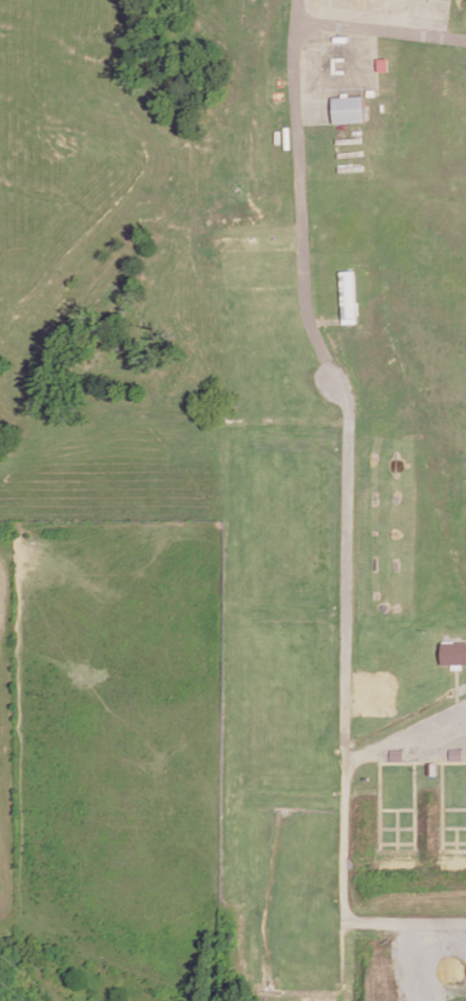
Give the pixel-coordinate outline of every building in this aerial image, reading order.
[(362,96),(331,97),(331,123),(363,122),(362,96)] [(342,323),(355,323),(353,271),(340,271),(342,323)] [(465,664),(465,642),(441,642),(442,664),(465,664)] [(404,750),(391,749),(391,762),(404,762),(404,750)]
